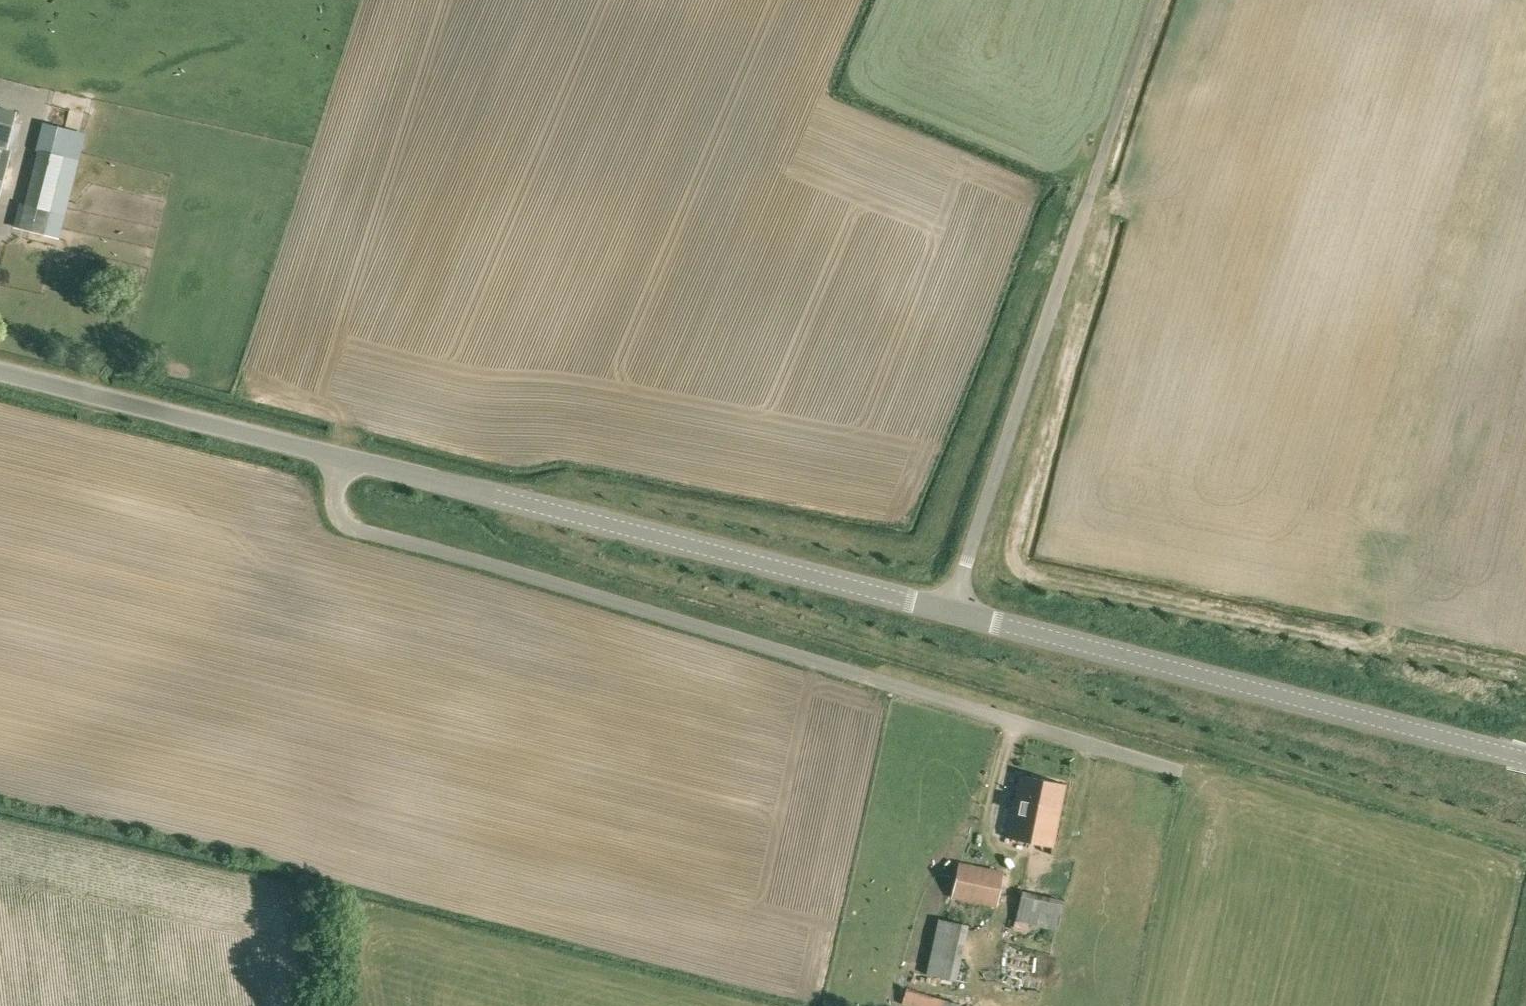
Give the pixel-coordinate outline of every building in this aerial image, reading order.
[(5,175),(20,111),(0,106),(0,193),(5,175)] [(39,152),(23,213),(46,219),(62,157),(39,152)] [(1052,847),(1065,785),(1020,775),(1006,838),(1052,847)] [(996,907),(1004,870),(959,861),(951,898),(996,907)] [(1062,899),(1060,899),(1022,890),(1016,920),(1055,929),(1056,924),(1062,899)] [(957,981),(969,925),(938,919),(926,974),(957,981)] [(960,1004),(906,989),(901,1004),(907,1005),(959,1005),(960,1004)]
